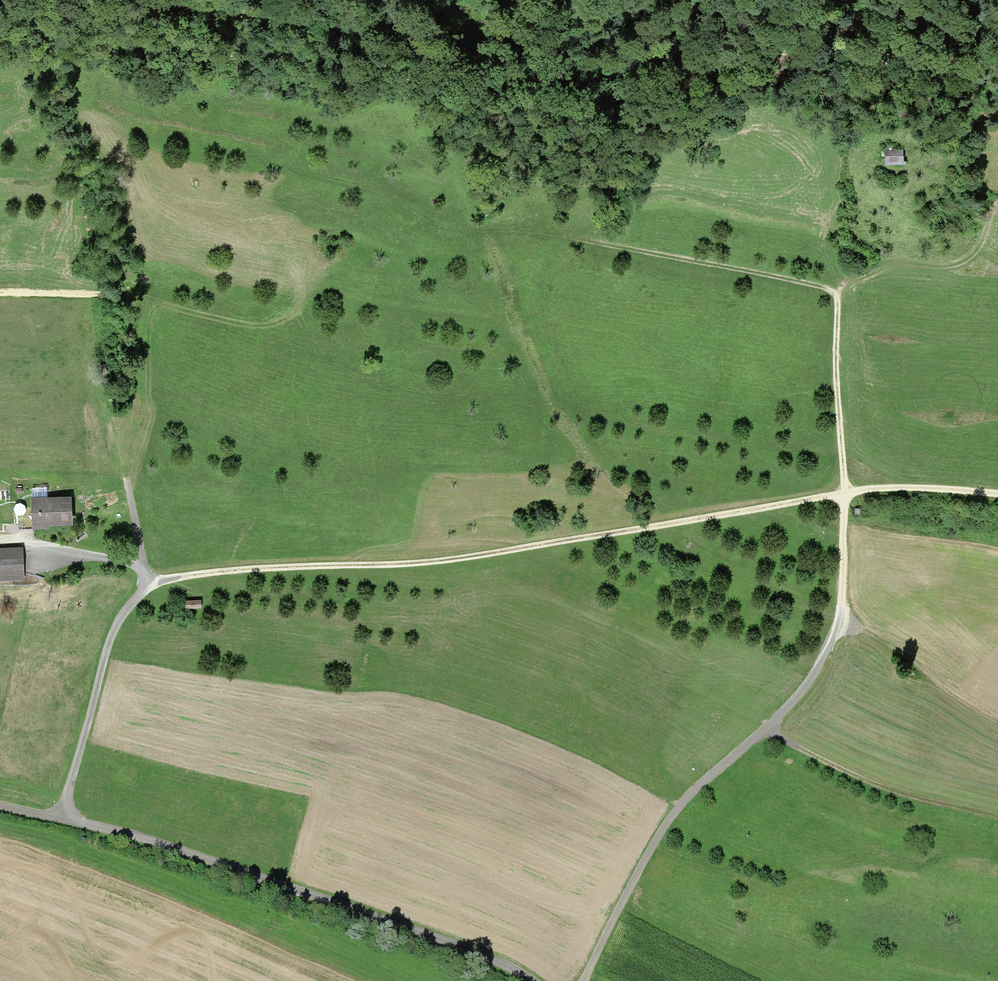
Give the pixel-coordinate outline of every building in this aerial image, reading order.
[(886,159),(886,169),(906,168),(905,159),(886,159)] [(69,497),(30,499),(32,527),(46,526),(46,523),(70,522),(69,497)] [(0,550),(0,582),(21,581),(20,549),(0,550)]
